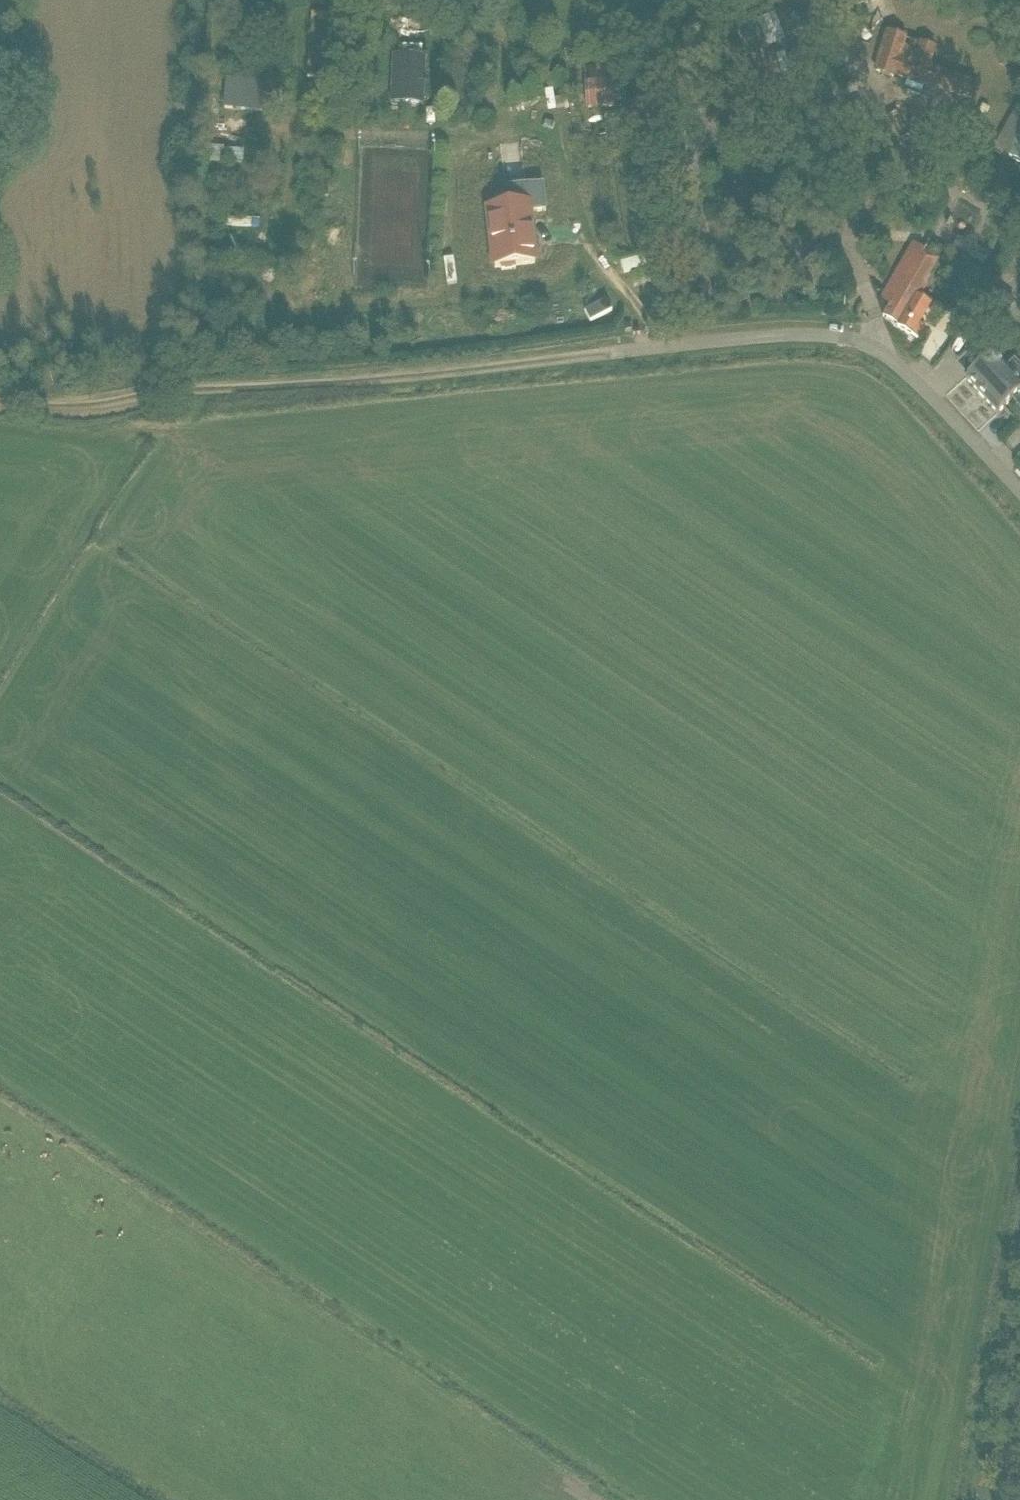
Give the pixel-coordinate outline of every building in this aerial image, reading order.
[(976,85),(927,70),(934,46),(889,32),(877,70),(892,75),(893,73),(910,78),(906,90),(920,95),(924,83),(971,98),(976,85)] [(426,56),(394,54),(391,102),(423,104),(426,56)] [(587,109),(615,105),(610,63),(582,66),(587,109)] [(265,81),(225,78),(223,108),(263,112),(265,81)] [(1009,155),(1019,162),(1019,135),(1009,155)] [(504,194),(489,196),(494,244),(499,244),(499,246),(510,245),(510,242),(526,241),(521,199),(535,197),(533,177),(503,180),(504,194)] [(916,296),(924,282),(931,270),(927,268),(930,263),(921,257),(924,250),(919,247),(913,259),(914,260),(911,265),(915,267),(912,273),(900,266),(892,281),(901,286),(883,316),(898,325),(898,326),(917,337),(922,329),(916,326),(929,304),(916,296)] [(978,300),(994,278),(974,264),(964,279),(971,285),(966,292),(978,300)] [(998,287),(973,319),(991,333),(1017,302),(998,287)] [(611,304),(588,314),(592,325),(615,316),(611,304)] [(993,354),(966,379),(997,412),(1012,399),(1019,391),(1019,383),(993,354)]
